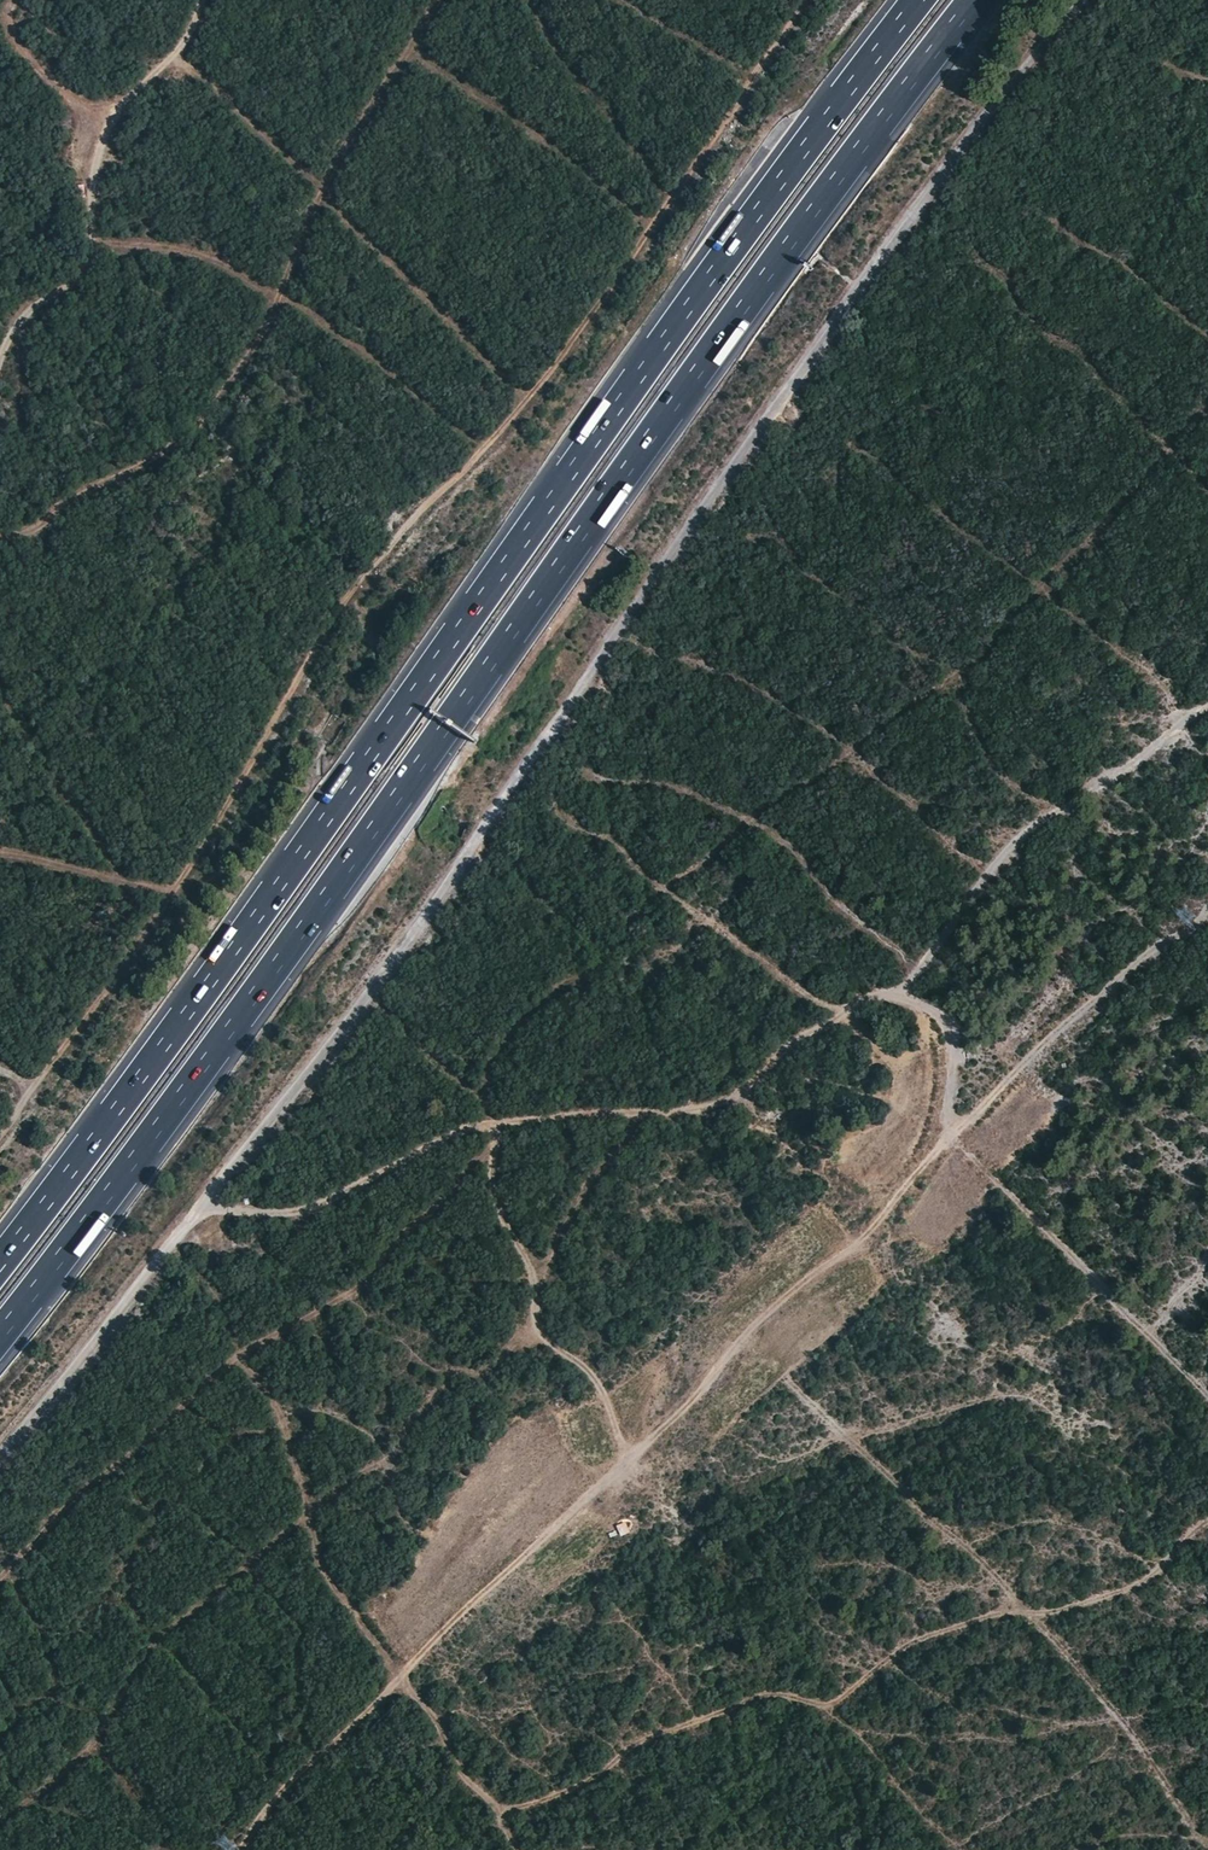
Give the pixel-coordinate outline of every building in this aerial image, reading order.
[(465,596),(472,600),(494,567),(488,563),(465,596)] [(21,1223),(15,1218),(0,1238),(0,1244),(3,1246),(21,1223)]
